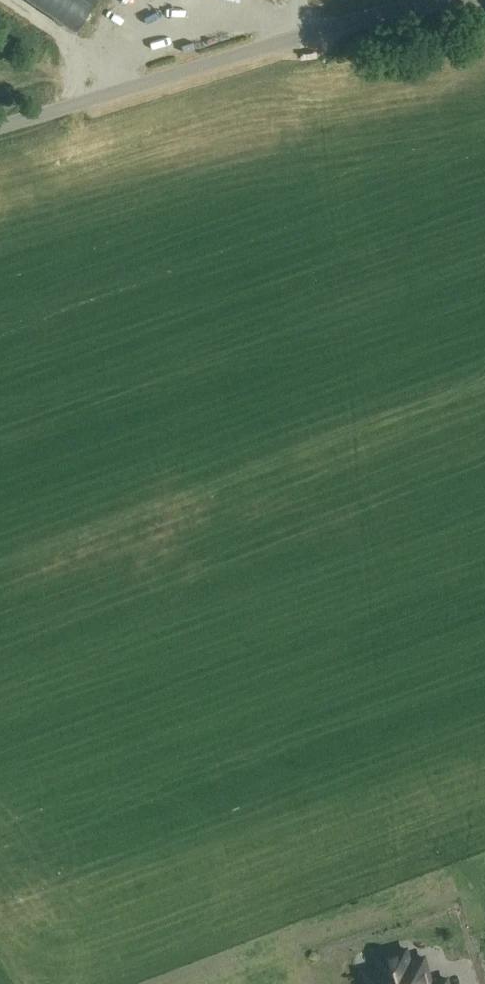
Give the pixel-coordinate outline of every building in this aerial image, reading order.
[(72,27),(91,0),(32,0),(72,27)] [(369,973),(372,983),(448,983),(447,979),(431,983),(425,958),(410,962),(407,950),(379,957),(383,969),(369,973)]
